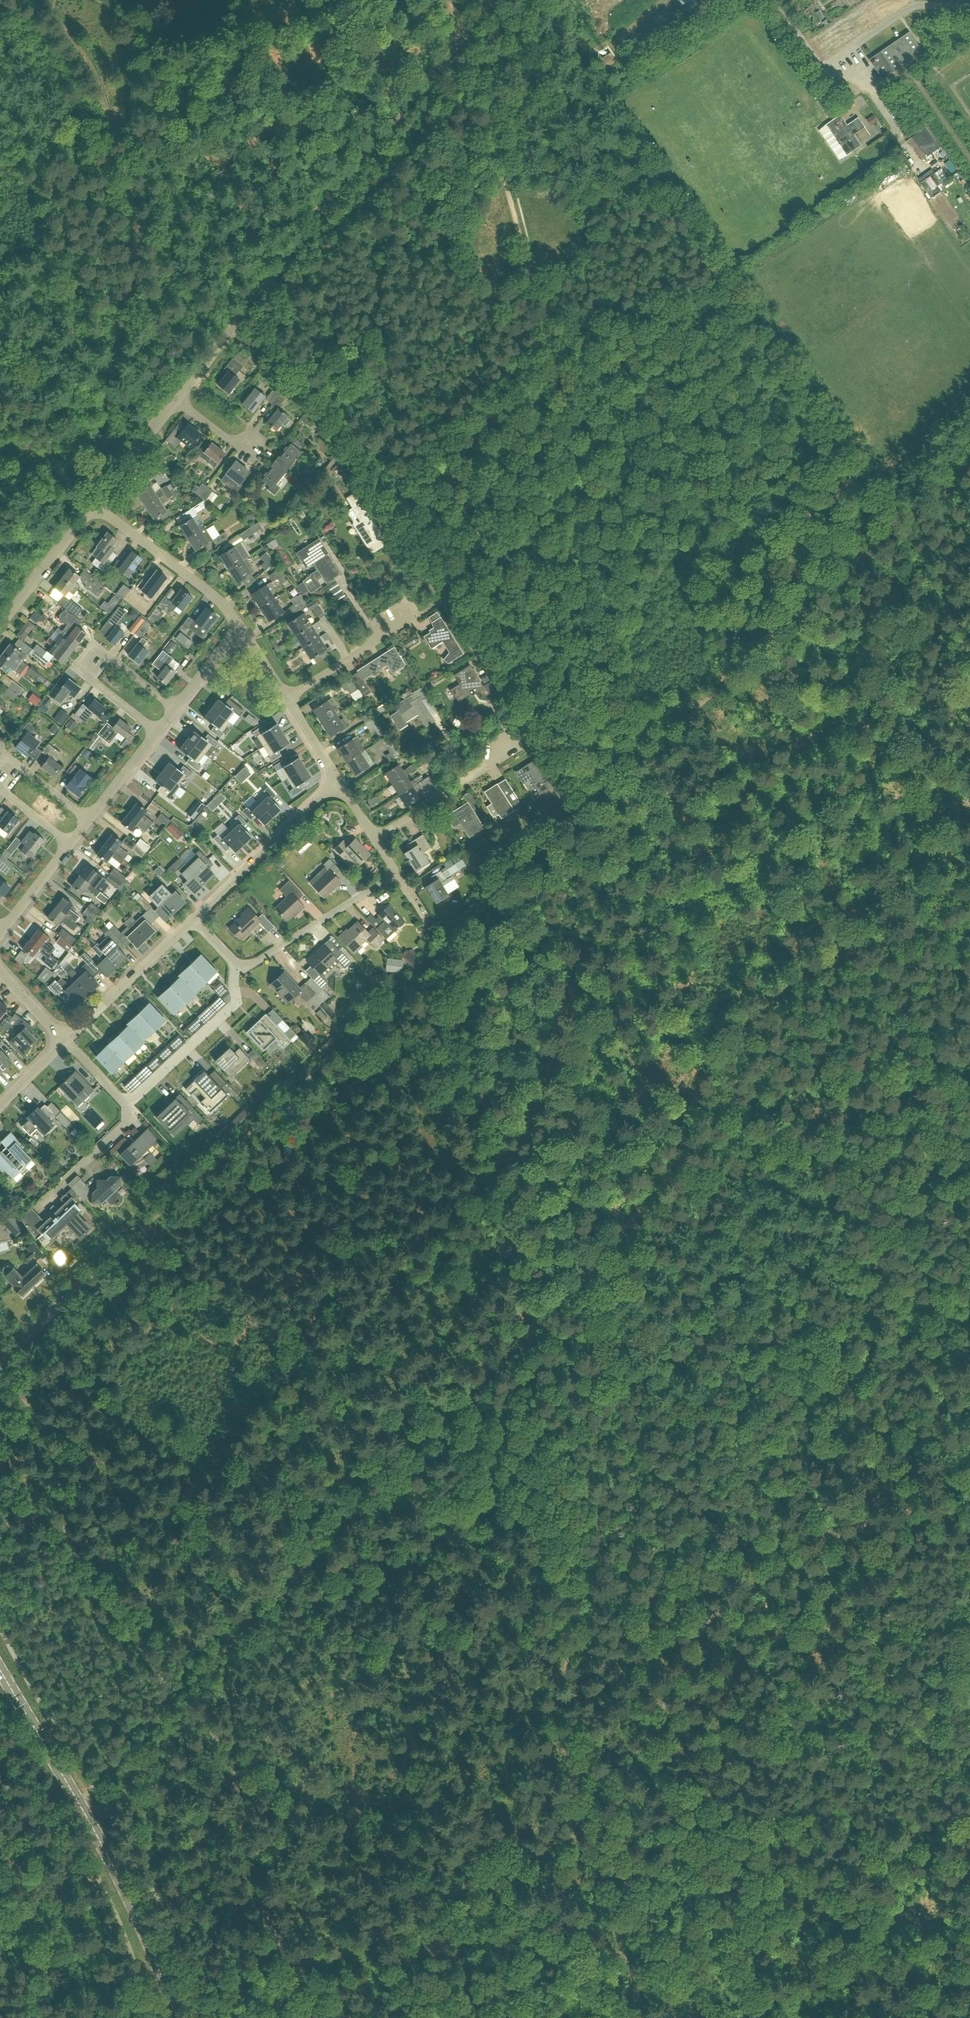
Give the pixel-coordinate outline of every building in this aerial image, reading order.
[(883,80),(894,72),(923,52),(910,32),(870,60),(883,80)] [(611,53),(603,59),(606,63),(614,58),(611,53)] [(869,122),(875,118),(871,112),(864,116),(869,122)] [(848,125),(841,115),(827,125),(848,156),(862,146),(855,136),(866,128),(859,118),(848,125)] [(926,157),(941,147),(926,127),(912,137),(926,157)] [(940,190),(935,182),(945,176),(938,165),(931,169),(930,167),(915,176),(928,198),(940,190)] [(255,351),(259,345),(249,337),(248,338),(245,343),(244,344),(255,351)] [(228,393),(239,380),(235,377),(239,372),(243,366),(232,358),(224,369),(228,372),(218,385),(228,393)] [(276,399),(283,391),(277,386),(265,400),(272,405),(276,399)] [(252,412),(265,397),(254,389),(242,404),(252,412)] [(276,399),(281,403),(288,395),(283,391),(276,399)] [(276,399),(272,405),(269,408),(275,413),(267,423),(276,431),(281,424),(285,427),(290,420),(286,417),(287,417),(278,410),(283,404),(281,403),(276,399)] [(310,427),(320,421),(308,408),(300,419),(310,427)] [(178,432),(175,429),(165,440),(175,448),(180,442),(181,441),(191,448),(194,444),(201,435),(187,424),(180,433),(178,432)] [(274,461),(287,471),(301,452),(299,450),(303,445),(295,438),(290,444),(290,443),(287,447),(286,446),(283,450),(274,461)] [(225,453),(211,443),(205,450),(201,448),(199,447),(190,459),(195,463),(200,457),(201,457),(214,467),(217,463),(225,453)] [(276,485),(287,471),(274,461),(266,472),(265,472),(263,475),(264,477),(261,481),(269,487),(267,489),(275,495),(280,488),(276,485)] [(179,473),(184,467),(178,462),(173,469),(179,473)] [(236,492),(241,485),(240,484),(249,473),(235,462),(225,474),(226,475),(221,481),(236,492)] [(169,490),(169,491),(178,485),(175,481),(166,486),(166,485),(160,489),(160,488),(154,492),(150,486),(152,485),(147,477),(139,482),(144,489),(137,494),(145,506),(157,498),(169,490)] [(199,497),(207,487),(202,483),(197,489),(194,487),(191,491),(199,497)] [(207,487),(199,497),(204,502),(206,500),(213,491),(207,487)] [(381,532),(376,524),(381,520),(372,506),(361,489),(346,499),(359,520),(352,524),(371,554),(388,543),(381,532)] [(173,496),(169,491),(169,490),(157,498),(145,506),(153,518),(165,510),(161,504),(168,501),(167,500),(173,496)] [(190,517),(203,509),(200,503),(187,512),(190,517)] [(245,520),(255,518),(253,510),(243,513),(245,520)] [(187,538),(204,527),(202,523),(197,526),(192,518),(179,526),(187,538)] [(249,528),(238,535),(242,541),(247,538),(262,529),(258,523),(249,528)] [(204,527),(187,538),(195,551),(209,542),(210,541),(214,546),(227,538),(226,537),(228,536),(225,532),(224,533),(223,533),(212,540),(204,527)] [(101,550),(91,563),(103,572),(115,557),(110,554),(114,549),(111,548),(117,540),(107,532),(96,546),(101,550)] [(273,550),(279,546),(274,539),(268,543),(273,550)] [(312,547),(306,551),(304,548),(296,553),(303,564),(305,567),(312,563),(317,570),(316,571),(310,575),(311,575),(302,581),(310,593),(321,586),(317,580),(322,577),(325,583),(340,574),(327,553),(328,553),(320,542),(318,539),(310,544),(312,547)] [(242,560),(246,558),(249,556),(241,542),(233,547),(219,556),(228,569),(242,560)] [(132,571),(141,559),(132,552),(123,564),(118,560),(110,570),(116,573),(118,570),(124,575),(129,569),(132,571)] [(264,571),(274,563),(265,553),(259,558),(263,562),(259,566),(264,571)] [(228,569),(237,583),(250,574),(255,571),(250,564),(246,558),(242,560),(228,569)] [(72,587),(77,591),(80,587),(75,583),(79,577),(69,569),(61,578),(72,587)] [(286,580),(279,569),(268,576),(272,582),(277,579),(280,584),(286,580)] [(82,581),(81,582),(85,585),(84,587),(97,597),(102,591),(100,589),(103,585),(84,570),(80,575),(84,578),(82,581)] [(157,590),(167,578),(156,570),(147,583),(142,579),(136,587),(145,594),(151,586),(157,590)] [(53,588),(62,595),(57,602),(58,603),(69,611),(77,617),(83,609),(65,595),(68,591),(73,595),(77,591),(72,587),(61,578),(53,588)] [(260,607),(274,599),(270,593),(274,590),(270,582),(265,585),(252,594),(260,607)] [(123,584),(116,593),(123,599),(130,589),(123,584)] [(182,611),(192,597),(181,589),(171,602),(169,600),(164,596),(157,606),(162,610),(164,606),(172,612),(176,606),(182,611)] [(293,614),(303,607),(296,596),(290,600),(293,605),(289,608),(293,614)] [(274,599),(260,607),(269,621),(282,612),(274,599)] [(310,610),(318,605),(315,600),(307,605),(310,610)] [(126,613),(118,607),(99,631),(107,637),(105,638),(114,645),(123,633),(115,627),(126,613)] [(156,607),(148,618),(155,624),(164,613),(156,607)] [(206,631),(217,617),(218,617),(216,616),(206,608),(195,622),(193,620),(188,617),(181,627),(186,630),(189,626),(197,631),(200,627),(206,631)] [(70,626),(76,618),(66,609),(59,618),(70,626)] [(44,619),(35,612),(30,618),(36,623),(39,619),(42,622),(44,619)] [(295,635),(311,625),(304,613),(293,620),(287,623),(295,635)] [(133,634),(144,620),(139,616),(128,630),(133,634)] [(459,648),(440,617),(431,623),(434,630),(424,637),(431,649),(442,642),(449,653),(443,659),(448,663),(463,654),(459,648)] [(151,622),(147,619),(146,621),(145,621),(135,634),(140,638),(151,625),(150,624),(151,622)] [(319,637),(311,625),(295,635),(303,647),(319,637)] [(68,636),(78,644),(86,633),(77,626),(68,636)] [(70,654),(78,644),(68,636),(64,633),(57,627),(55,631),(61,636),(56,643),(61,646),(70,654)] [(70,654),(61,646),(56,643),(50,637),(47,641),(46,642),(53,647),(48,652),(53,656),(62,663),(70,654)] [(319,637),(303,647),(310,659),(312,658),(313,658),(316,663),(322,659),(333,652),(329,647),(327,649),(319,637)] [(163,645),(169,650),(175,643),(169,638),(163,645)] [(141,648),(146,642),(142,639),(137,645),(137,644),(128,655),(138,664),(147,652),(141,648)] [(17,647),(24,651),(28,644),(21,640),(17,647)] [(16,665),(23,670),(27,666),(27,665),(22,661),(26,656),(20,652),(10,644),(2,654),(16,665)] [(33,649),(42,657),(46,652),(36,644),(33,649)] [(405,665),(394,647),(357,671),(363,680),(386,665),(392,674),(405,665)] [(42,657),(33,649),(29,654),(38,662),(39,663),(44,667),(46,669),(47,670),(52,664),(49,662),(42,657)] [(165,685),(174,672),(166,666),(172,658),(162,651),(152,664),(161,671),(157,678),(165,685)] [(23,670),(16,665),(2,654),(0,656),(0,668),(5,672),(9,667),(20,675),(23,670)] [(458,702),(478,689),(482,695),(487,692),(470,665),(457,673),(462,682),(450,690),(458,702)] [(31,667),(26,672),(34,679),(38,673),(31,667)] [(19,694),(23,689),(12,679),(7,685),(19,694)] [(60,704),(68,693),(73,697),(80,688),(68,679),(61,688),(56,684),(48,695),(60,704)] [(358,690),(351,679),(340,685),(344,691),(347,689),(350,695),(358,690)] [(365,684),(359,687),(362,692),(368,688),(365,684)] [(435,721),(422,699),(427,697),(422,687),(412,693),(413,694),(395,704),(398,709),(390,714),(398,729),(407,724),(405,721),(417,714),(425,727),(435,721)] [(35,695),(30,701),(35,705),(40,699),(35,695)] [(47,698),(43,704),(46,706),(51,701),(47,698)] [(336,714),(340,712),(331,698),(327,701),(313,709),(322,723),(336,714)] [(227,721),(228,721),(234,713),(239,717),(244,711),(229,699),(224,704),(218,699),(211,709),(227,721)] [(106,709),(94,700),(87,708),(82,704),(74,715),(84,723),(93,712),(99,717),(106,709)] [(377,715),(384,711),(378,702),(372,706),(377,715)] [(42,704),(38,709),(44,713),(48,709),(42,704)] [(227,721),(211,709),(204,718),(214,726),(210,731),(220,738),(224,733),(222,732),(229,722),(228,721),(227,721)] [(61,710),(53,719),(60,725),(67,715),(61,710)] [(364,723),(375,717),(371,711),(360,717),(364,723)] [(340,721),(336,714),(322,723),(330,736),(344,728),(348,725),(343,719),(340,721)] [(375,717),(364,723),(368,730),(373,727),(376,732),(380,730),(382,733),(384,732),(380,725),(375,717)] [(253,718),(249,722),(254,726),(258,721),(253,718)] [(71,719),(66,726),(71,730),(76,723),(71,719)] [(131,729),(119,719),(113,728),(107,723),(97,735),(96,734),(89,743),(87,746),(93,750),(102,738),(109,744),(118,732),(124,737),(128,732),(131,729)] [(28,757),(35,747),(38,743),(38,741),(30,735),(32,732),(35,729),(27,723),(24,726),(18,734),(22,737),(15,747),(28,757)] [(257,736),(263,746),(283,734),(276,724),(265,731),(262,726),(252,732),(255,737),(257,736)] [(186,740),(205,754),(212,745),(215,748),(219,743),(208,734),(204,739),(194,731),(186,740)] [(128,732),(124,737),(130,741),(134,736),(128,732)] [(283,734),(263,746),(269,756),(268,757),(271,762),(281,756),(278,751),(289,744),(283,734)] [(346,762),(360,753),(361,752),(364,750),(356,737),(352,739),(338,748),(346,762)] [(205,754),(186,740),(179,749),(189,758),(186,762),(197,771),(201,766),(197,763),(205,754)] [(52,776),(60,766),(55,762),(61,754),(49,744),(43,752),(49,757),(41,767),(52,776)] [(399,755),(392,744),(387,747),(390,753),(386,755),(389,761),(399,755)] [(85,749),(82,754),(88,758),(91,754),(85,749)] [(360,753),(346,762),(355,775),(369,767),(360,753)] [(281,769),(287,778),(304,767),(298,757),(287,764),(284,760),(274,766),(277,771),(281,769)] [(539,795),(554,785),(544,770),(540,773),(532,761),(516,772),(523,784),(530,780),(539,795)] [(169,762),(162,772),(178,784),(185,775),(189,778),(193,773),(183,766),(179,770),(169,762)] [(398,765),(385,773),(392,784),(405,775),(409,773),(409,774),(416,769),(413,764),(406,769),(402,771),(398,765)] [(90,784),(88,782),(91,778),(75,765),(68,774),(73,777),(66,786),(78,796),(85,787),(87,788),(90,784)] [(304,767),(287,778),(293,788),(289,791),(292,796),(303,789),(300,784),(311,777),(304,767)] [(180,785),(178,784),(162,772),(154,781),(161,786),(157,791),(171,802),(175,796),(173,795),(180,785)] [(399,795),(412,786),(416,784),(422,780),(420,775),(409,782),(405,775),(392,784),(399,795)] [(423,779),(422,780),(416,784),(419,788),(426,784),(423,779)] [(505,797),(497,784),(484,792),(491,804),(486,807),(493,817),(497,814),(498,814),(501,818),(521,805),(519,802),(512,792),(507,795),(508,796),(505,797)] [(412,786),(399,795),(406,806),(419,797),(412,786)] [(264,793),(256,801),(272,817),(281,809),(272,800),(276,796),(267,787),(263,791),(264,793)] [(484,828),(472,809),(478,806),(469,792),(463,795),(467,802),(453,811),(446,816),(453,827),(460,823),(469,837),(484,828)] [(263,826),(272,817),(256,801),(248,809),(246,807),(242,811),(250,820),(254,816),(263,826)] [(128,812),(148,828),(152,822),(143,815),(147,811),(136,803),(128,812)] [(193,808),(188,815),(193,819),(198,812),(193,808)] [(18,820),(8,812),(2,820),(0,819),(0,827),(8,833),(18,820)] [(145,832),(148,828),(128,812),(121,822),(131,831),(136,825),(145,832)] [(167,826),(171,820),(161,813),(157,818),(167,826)] [(227,828),(243,845),(252,837),(243,827),(247,823),(238,815),(234,819),(236,820),(227,828)] [(218,827),(221,822),(215,818),(211,823),(218,827)] [(195,820),(190,825),(195,829),(200,824),(195,820)] [(172,822),(166,829),(177,840),(183,833),(172,822)] [(243,845),(227,828),(219,836),(217,835),(213,839),(225,852),(230,848),(234,853),(243,845)] [(34,835),(30,832),(21,843),(25,846),(21,852),(30,858),(34,853),(35,853),(45,841),(35,833),(34,835)] [(104,844),(123,859),(128,853),(119,846),(122,843),(122,842),(111,834),(104,844)] [(414,840),(406,845),(410,851),(405,854),(415,870),(417,872),(429,864),(428,862),(428,861),(423,853),(431,848),(423,835),(414,840)] [(141,858),(146,852),(136,844),(127,837),(122,842),(122,843),(141,858)] [(136,844),(146,852),(150,847),(140,839),(136,844)] [(370,855),(355,839),(348,846),(343,841),(334,849),(345,861),(350,857),(358,865),(370,855)] [(18,845),(13,841),(6,850),(6,849),(0,857),(0,859),(4,863),(5,862),(12,867),(14,865),(7,859),(11,854),(12,854),(18,845)] [(123,859),(104,844),(96,854),(107,862),(111,856),(116,860),(116,859),(121,863),(122,864),(125,861),(123,859)] [(185,864),(204,883),(214,874),(204,863),(208,859),(199,850),(185,864)] [(330,892),(341,882),(334,875),(340,869),(329,858),(323,864),(329,870),(313,886),(324,897),(329,892),(330,892)] [(194,893),(204,883),(185,864),(179,869),(189,880),(184,883),(194,893)] [(79,876),(102,893),(108,885),(101,880),(103,878),(98,874),(87,866),(79,876)] [(173,880),(165,872),(159,866),(154,871),(168,885),(173,880)] [(402,870),(405,879),(414,876),(412,867),(402,870)] [(109,874),(122,883),(126,877),(114,868),(109,874)] [(165,872),(173,880),(177,876),(169,868),(165,872)] [(436,903),(437,905),(442,902),(441,900),(448,896),(447,894),(440,884),(451,876),(446,868),(431,877),(434,882),(425,887),(435,902),(436,904),(436,903)] [(12,879),(16,872),(10,869),(6,875),(12,879)] [(117,889),(122,883),(109,874),(105,879),(117,889)] [(101,893),(102,893),(79,876),(71,886),(82,894),(86,888),(96,896),(99,891),(101,893)] [(1,894),(3,896),(9,887),(2,881),(1,882),(0,882),(0,896),(1,894)] [(296,911),(298,913),(304,907),(303,905),(297,900),(303,895),(293,885),(290,881),(282,889),(285,893),(283,894),(286,898),(275,909),(286,920),(296,911)] [(155,891),(175,911),(185,901),(176,892),(172,895),(162,885),(155,891)] [(165,921),(175,911),(155,891),(149,897),(159,907),(155,911),(165,921)] [(55,907),(75,922),(79,917),(70,909),(73,905),(62,897),(60,895),(56,901),(58,903),(55,907)] [(141,897),(139,895),(136,899),(137,901),(147,912),(151,907),(141,897)] [(87,907),(97,915),(100,910),(91,903),(87,907)] [(394,931),(404,921),(389,905),(375,918),(372,914),(367,918),(377,929),(386,938),(394,931)] [(75,923),(75,922),(55,907),(47,917),(58,925),(61,921),(73,931),(78,925),(75,923)] [(92,920),(97,915),(87,907),(83,913),(88,916),(85,920),(90,924),(92,920)] [(258,918),(248,908),(241,914),(242,916),(229,928),(236,936),(237,934),(241,938),(258,922),(268,932),(274,927),(262,914),(258,918)] [(128,920),(146,939),(154,930),(145,920),(142,917),(137,921),(132,916),(128,920)] [(128,920),(124,924),(127,927),(121,933),(126,939),(128,938),(137,947),(146,939),(128,920)] [(368,933),(358,922),(345,933),(344,932),(338,937),(354,953),(362,946),(361,944),(365,940),(366,942),(368,940),(375,947),(383,940),(373,928),(368,933)] [(118,939),(118,938),(122,935),(113,926),(109,930),(118,939)] [(71,945),(76,938),(63,928),(58,935),(71,945)] [(30,939),(50,954),(52,951),(54,948),(47,943),(50,938),(48,937),(38,929),(30,939)] [(117,966),(127,957),(118,948),(123,943),(118,938),(118,939),(109,930),(105,934),(107,936),(99,944),(97,943),(96,945),(99,948),(117,966)] [(49,954),(50,954),(30,939),(22,948),(33,957),(37,951),(46,958),(43,962),(51,969),(58,961),(49,954)] [(106,976),(117,966),(99,948),(96,945),(92,948),(95,951),(103,960),(97,966),(106,976)] [(350,962),(338,949),(332,954),(323,945),(313,955),(312,954),(307,959),(307,960),(307,961),(311,966),(306,971),(301,966),(330,997),(322,988),(327,984),(327,980),(320,973),(335,958),(344,968),(350,962)] [(21,951),(16,958),(21,963),(27,956),(21,951)] [(412,965),(417,961),(408,951),(403,956),(412,965)] [(86,963),(88,965),(92,961),(84,953),(80,957),(86,963)] [(201,955),(189,965),(205,982),(216,971),(201,955)] [(87,965),(88,965),(86,963),(81,968),(85,972),(80,977),(67,964),(62,969),(66,973),(75,982),(76,981),(88,994),(92,989),(93,991),(97,987),(96,985),(98,984),(92,979),(96,975),(87,965)] [(205,982),(189,965),(178,976),(180,977),(194,992),(195,992),(205,982)] [(299,988),(284,972),(270,984),(287,1003),(298,993),(307,1003),(317,993),(306,982),(299,988)] [(76,981),(75,982),(71,986),(61,978),(60,978),(58,976),(54,979),(55,980),(50,984),(58,992),(63,988),(77,1003),(88,994),(76,981)] [(169,987),(185,1004),(196,993),(195,992),(194,992),(180,977),(169,987)] [(212,990),(215,993),(223,985),(220,982),(212,990)] [(185,1004),(169,987),(158,997),(174,1014),(185,1004)] [(149,1003),(138,1014),(154,1030),(165,1020),(149,1003)] [(215,1014),(218,1011),(211,1004),(208,1007),(215,1014)] [(323,1021),(327,1017),(320,1009),(316,1013),(323,1021)] [(143,1040),(154,1030),(138,1014),(127,1024),(128,1025),(143,1040)] [(204,1024),(207,1021),(200,1014),(197,1017),(204,1024)] [(291,1041),(265,1014),(246,1032),(263,1051),(275,1040),(283,1049),(291,1041)] [(21,1056),(30,1048),(28,1046),(35,1040),(26,1030),(30,1025),(21,1018),(13,1028),(18,1032),(14,1038),(9,1042),(21,1056)] [(6,1031),(11,1026),(5,1021),(1,1027),(6,1031)] [(189,1038),(193,1034),(196,1031),(189,1024),(186,1027),(182,1031),(189,1038)] [(128,1025),(118,1035),(133,1052),(145,1042),(143,1040),(128,1025)] [(308,1035),(305,1031),(299,1037),(308,1047),(316,1039),(310,1033),(308,1035)] [(175,1037),(182,1045),(185,1042),(178,1034),(175,1037)] [(133,1052),(118,1035),(107,1045),(123,1062),(133,1052)] [(123,1062),(107,1045),(96,1056),(111,1073),(123,1062)] [(171,1055),(174,1052),(167,1045),(164,1048),(171,1055)] [(239,1048),(234,1053),(229,1047),(215,1061),(228,1075),(234,1069),(236,1072),(250,1059),(239,1048)] [(1,1071),(11,1062),(0,1050),(0,1070),(1,1071)] [(160,1065),(163,1062),(156,1055),(153,1058),(160,1065)] [(260,1057),(255,1062),(263,1071),(268,1066),(260,1057)] [(149,1075),(152,1072),(146,1065),(143,1068),(149,1075)] [(204,1071),(198,1076),(185,1089),(190,1095),(192,1093),(196,1089),(205,1098),(200,1102),(203,1105),(202,1105),(206,1110),(207,1109),(210,1112),(221,1102),(227,1096),(221,1088),(220,1088),(208,1076),(209,1075),(204,1071)] [(78,1085),(70,1076),(59,1087),(72,1100),(83,1090),(88,1095),(93,1090),(84,1080),(78,1085)] [(131,1093),(134,1090),(127,1083),(124,1086),(131,1093)] [(178,1095),(153,1118),(171,1137),(173,1135),(172,1134),(193,1113),(201,1121),(202,1121),(178,1095)] [(48,1118),(53,1113),(45,1104),(35,1113),(33,1111),(27,1117),(29,1119),(21,1126),(30,1135),(37,1128),(44,1134),(54,1125),(48,1118)] [(239,1114),(244,1120),(253,1111),(248,1106),(239,1114)] [(65,1127),(71,1122),(61,1111),(55,1116),(65,1127)] [(227,1125),(218,1134),(223,1139),(232,1131),(227,1125)] [(150,1165),(156,1160),(152,1155),(153,1154),(154,1153),(154,1152),(155,1152),(155,1151),(155,1150),(155,1149),(155,1148),(154,1147),(154,1146),(153,1146),(152,1145),(158,1140),(148,1129),(151,1127),(150,1126),(120,1154),(130,1165),(132,1164),(134,1167),(136,1166),(138,1165),(140,1164),(142,1163),(144,1162),(146,1160),(150,1165)] [(105,1144),(112,1151),(128,1133),(121,1127),(105,1144)] [(31,1159),(22,1149),(24,1147),(11,1133),(1,1141),(6,1146),(0,1152),(0,1168),(3,1171),(5,1169),(12,1177),(31,1159)] [(119,1186),(120,1176),(111,1176),(106,1180),(98,1180),(97,1189),(93,1193),(92,1202),(102,1202),(106,1198),(110,1202),(119,1203),(119,1194),(115,1189),(119,1186)] [(84,1201),(89,1197),(89,1187),(80,1178),(71,1187),(84,1201)] [(67,1191),(69,1193),(72,1191),(67,1184),(54,1193),(58,1198),(67,1191)] [(80,1209),(66,1193),(60,1198),(65,1204),(46,1223),(31,1207),(20,1217),(36,1239),(43,1232),(49,1239),(66,1222),(79,1236),(82,1233),(83,1235),(87,1231),(85,1230),(88,1227),(75,1214),(80,1209)] [(16,1236),(25,1228),(13,1215),(4,1223),(16,1236)] [(37,1259),(43,1254),(33,1243),(27,1248),(30,1251),(25,1255),(30,1260),(34,1256),(37,1259)] [(21,1296),(45,1273),(37,1264),(22,1277),(13,1267),(13,1268),(11,1266),(7,1265),(4,1266),(2,1270),(4,1273),(5,1275),(4,1276),(13,1285),(12,1286),(21,1296)] [(78,1266),(73,1272),(75,1274),(77,1276),(83,1270),(78,1266)]
